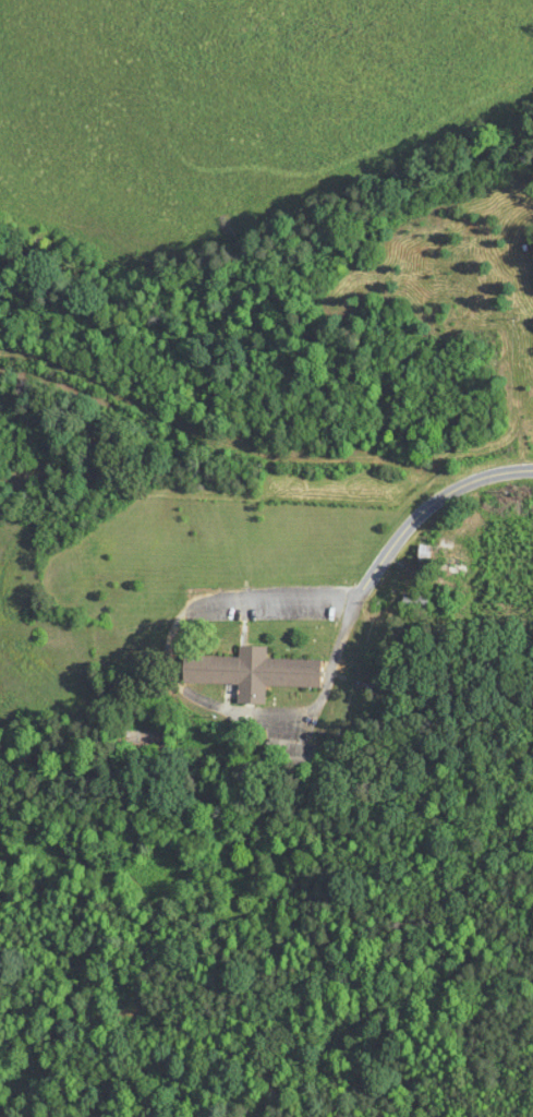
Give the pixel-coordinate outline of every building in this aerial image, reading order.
[(413,572),(465,575),(467,549),(415,546),(413,572)] [(178,656),(177,683),(233,685),(233,702),(261,703),(262,685),(318,687),(319,660),(263,659),(263,646),(234,645),(234,657),(178,656)] [(279,765),(312,770),(315,745),(262,738),(260,755),(280,757),(279,765)]
